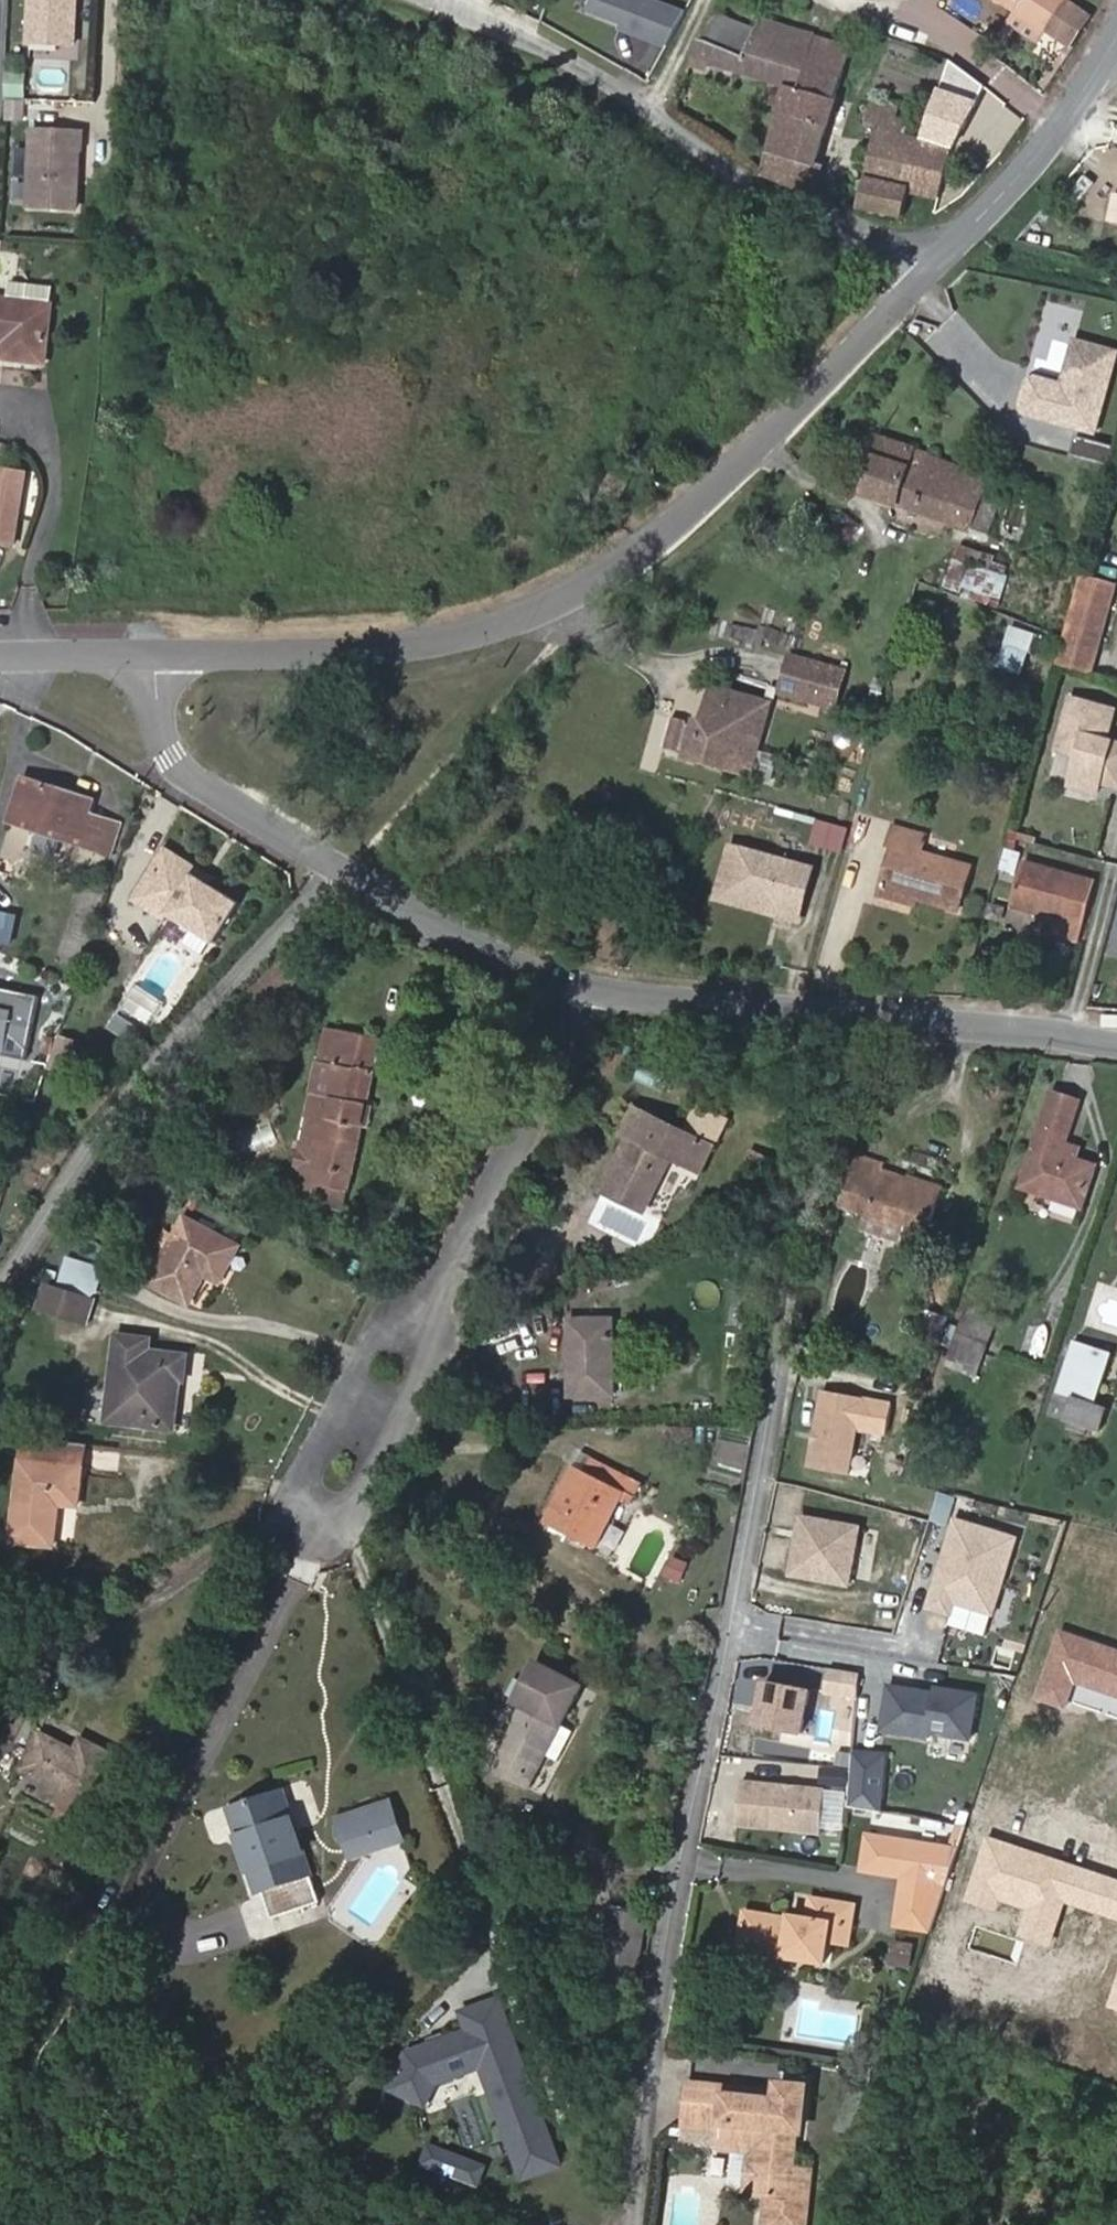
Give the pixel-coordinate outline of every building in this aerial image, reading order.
[(76,0),(30,0),(28,41),(74,43),(75,23),(69,18),(69,11),(76,7),(76,0)] [(595,7),(634,23),(644,0),(597,0),(595,7)] [(1018,10),(1045,28),(1046,27),(1064,0),(1003,0),(1018,10)] [(1072,46),(1092,15),(1078,5),(1081,0),(1064,0),(1046,27),(1045,28),(1072,46)] [(1045,28),(1018,10),(1010,21),(1038,39),(1045,28)] [(711,24),(724,30),(717,45),(746,57),(757,28),(717,11),(711,24)] [(761,17),(757,28),(746,57),(717,45),(704,40),(700,39),(698,44),(699,44),(693,64),(708,69),(710,62),(787,84),(804,89),(819,35),(761,17)] [(724,30),(711,24),(704,40),(717,45),(724,30)] [(787,84),(764,173),(812,193),(824,166),(819,163),(851,45),(819,35),(804,89),(787,84)] [(930,100),(939,65),(879,51),(871,85),(930,100)] [(966,106),(973,77),(950,58),(939,89),(966,106)] [(24,98),(24,84),(8,83),(7,97),(24,98)] [(859,206),(903,217),(909,190),(939,198),(952,147),(923,138),(906,133),(910,120),(898,117),(901,104),(873,97),(867,124),(878,127),(859,206)] [(677,100),(671,108),(681,116),(687,107),(677,100)] [(82,151),(83,131),(34,129),(30,207),(77,210),(77,193),(74,190),(75,167),(79,164),(80,150),(82,151)] [(1116,224),(1116,195),(1114,194),(1107,222),(1116,224)] [(52,305),(0,299),(0,341),(6,342),(4,358),(45,363),(52,305)] [(1095,433),(1115,347),(1061,334),(1051,377),(1023,370),(1013,415),(1095,433)] [(979,499),(987,476),(940,458),(880,438),(862,494),(968,528),(979,499)] [(23,492),(5,489),(9,470),(0,469),(0,543),(14,545),(23,492)] [(23,492),(26,473),(9,470),(5,489),(23,492)] [(989,535),(999,507),(979,499),(968,528),(989,535)] [(804,557),(823,527),(847,542),(858,524),(834,509),(826,523),(806,510),(784,546),(804,557)] [(965,555),(956,597),(998,607),(1008,565),(965,555)] [(1091,670),(1115,585),(1082,576),(1058,661),(1091,670)] [(728,622),(725,635),(752,643),(756,630),(728,622)] [(1029,651),(1034,634),(1011,627),(1006,643),(1029,651)] [(832,704),(841,672),(789,657),(780,689),(832,704)] [(721,763),(727,743),(734,745),(733,750),(756,757),(771,702),(716,687),(705,725),(672,716),(663,747),(721,763)] [(1108,735),(1115,705),(1063,692),(1049,752),(1068,756),(1059,793),(1095,801),(1098,788),(1116,792),(1116,738),(1108,735)] [(663,747),(672,716),(655,711),(646,742),(663,747)] [(89,814),(90,811),(75,807),(79,796),(25,778),(11,821),(99,850),(108,822),(108,821),(89,814)] [(90,811),(93,800),(79,796),(75,807),(90,811)] [(841,852),(846,824),(811,818),(807,846),(841,852)] [(112,854),(121,826),(108,822),(99,850),(112,854)] [(958,910),(970,867),(920,853),(925,836),(894,827),(889,845),(894,846),(882,889),(958,910)] [(796,924),(812,862),(724,839),(708,901),(796,924)] [(215,943),(240,902),(212,885),(195,875),(200,868),(165,846),(132,899),(166,920),(169,914),(215,943)] [(1084,920),(1095,881),(1024,862),(1012,906),(1065,920),(1067,915),(1084,920)] [(216,878),(200,868),(195,875),(212,885),(216,878)] [(16,913),(0,910),(0,943),(10,945),(16,913)] [(42,997),(0,988),(0,1049),(6,1050),(5,1055),(29,1061),(42,997)] [(136,1049),(147,1033),(115,1012),(104,1027),(136,1049)] [(342,1206),(381,1040),(327,1028),(288,1196),(342,1206)] [(56,1033),(44,1064),(65,1072),(77,1041),(56,1033)] [(1081,1206),(1095,1165),(1076,1159),(1061,1154),(1064,1143),(1075,1112),(1078,1101),(1053,1092),(1022,1186),(1081,1206)] [(701,1172),(727,1120),(698,1106),(686,1133),(635,1108),(626,1126),(638,1132),(635,1137),(631,1135),(603,1191),(644,1211),(671,1157),(701,1172)] [(635,1137),(638,1132),(626,1126),(624,1131),(631,1135),(635,1137)] [(1076,1159),(1080,1148),(1064,1143),(1061,1154),(1076,1159)] [(771,1179),(779,1163),(752,1151),(744,1167),(771,1179)] [(941,1196),(944,1186),(938,1183),(935,1191),(924,1187),(927,1180),(911,1174),(908,1182),(883,1173),(886,1165),(856,1155),(839,1204),(864,1212),(859,1228),(926,1250),(932,1232),(928,1230),(936,1209),(941,1196)] [(935,1191),(938,1183),(927,1180),(924,1187),(935,1191)] [(945,1211),(950,1199),(941,1196),(936,1209),(945,1211)] [(220,1280),(239,1246),(187,1218),(178,1236),(168,1231),(160,1246),(170,1251),(153,1282),(190,1301),(206,1272),(220,1280)] [(97,1292),(105,1268),(70,1257),(61,1287),(92,1296),(97,1292)] [(87,1322),(95,1297),(92,1296),(61,1287),(48,1283),(39,1308),(87,1322)] [(975,1377),(1001,1310),(970,1298),(945,1365),(975,1377)] [(935,1358),(949,1317),(930,1312),(916,1353),(935,1358)] [(614,1395),(613,1320),(571,1320),(572,1396),(614,1395)] [(174,1427),(179,1385),(175,1385),(175,1378),(180,1378),(184,1379),(187,1356),(149,1352),(151,1339),(119,1336),(108,1420),(174,1427)] [(1108,1408),(1095,1404),(1112,1354),(1081,1345),(1076,1361),(1084,1363),(1065,1419),(1101,1430),(1108,1408)] [(79,1504),(86,1444),(26,1437),(14,1540),(55,1544),(60,1502),(79,1504)] [(347,1468),(352,1459),(346,1456),(340,1464),(347,1468)] [(643,1484),(594,1459),(587,1471),(624,1490),(620,1497),(633,1503),(643,1484)] [(607,1553),(633,1503),(620,1497),(624,1490),(587,1471),(576,1466),(547,1522),(607,1553)] [(957,1533),(952,1549),(910,1538),(915,1516),(874,1506),(860,1554),(920,1569),(914,1594),(958,1606),(976,1538),(957,1533)] [(662,1579),(680,1585),(688,1561),(670,1555),(662,1579)] [(1086,1641),(1073,1679),(1105,1690),(1106,1686),(1114,1688),(1113,1693),(1116,1695),(1116,1651),(1086,1641)] [(552,1693),(562,1674),(536,1660),(526,1679),(552,1693)] [(820,1696),(856,1699),(859,1671),(823,1668),(820,1696)] [(574,1731),(561,1724),(582,1684),(562,1674),(552,1693),(526,1679),(515,1700),(523,1704),(490,1768),(529,1788),(546,1754),(559,1760),(574,1731)] [(876,1730),(969,1743),(976,1694),(883,1680),(876,1730)] [(748,1730),(803,1734),(807,1686),(752,1681),(748,1730)] [(83,1825),(119,1757),(83,1738),(77,1750),(42,1732),(23,1768),(71,1793),(61,1813),(83,1825)] [(825,1818),(842,1768),(791,1750),(774,1799),(825,1818)] [(841,1824),(858,1773),(842,1768),(825,1818),(841,1824)] [(320,1901),(282,1791),(229,1808),(238,1834),(244,1832),(263,1890),(272,1917),(320,1901)] [(403,1840),(390,1801),(338,1819),(351,1857),(403,1840)] [(931,1931),(960,1844),(869,1830),(863,1867),(904,1874),(896,1925),(931,1931)] [(263,1890),(244,1832),(238,1834),(257,1892),(263,1890)] [(828,1939),(831,1924),(851,1927),(855,1905),(812,1897),(808,1918),(792,1915),(791,1918),(746,1911),(740,1948),(779,1954),(781,1941),(801,1944),(799,1958),(825,1962),(828,1939)] [(635,1983),(646,1917),(612,1911),(601,1977),(635,1983)] [(849,1943),(851,1927),(831,1924),(828,1939),(849,1943)] [(887,1965),(909,1969),(914,1943),(892,1939),(887,1965)] [(799,1958),(801,1944),(781,1941),(779,1954),(799,1958)] [(809,2169),(792,2168),(796,2124),(802,2125),(806,2086),(779,2083),(778,2092),(776,2109),(764,2107),(765,2103),(761,2097),(726,2094),(727,2086),(690,2083),(684,2125),(723,2129),(725,2105),(737,2106),(735,2125),(740,2126),(740,2131),(755,2133),(762,2133),(754,2192),(772,2193),(777,2194),(776,2204),(771,2209),(769,2224),(803,2224),(809,2169)] [(776,2109),(778,2092),(727,2086),(726,2094),(761,2097),(765,2103),(764,2107),(776,2109)] [(735,2125),(737,2106),(725,2105),(723,2129),(740,2131),(735,2125)] [(754,2192),(762,2133),(755,2133),(748,2191),(754,2192)]
